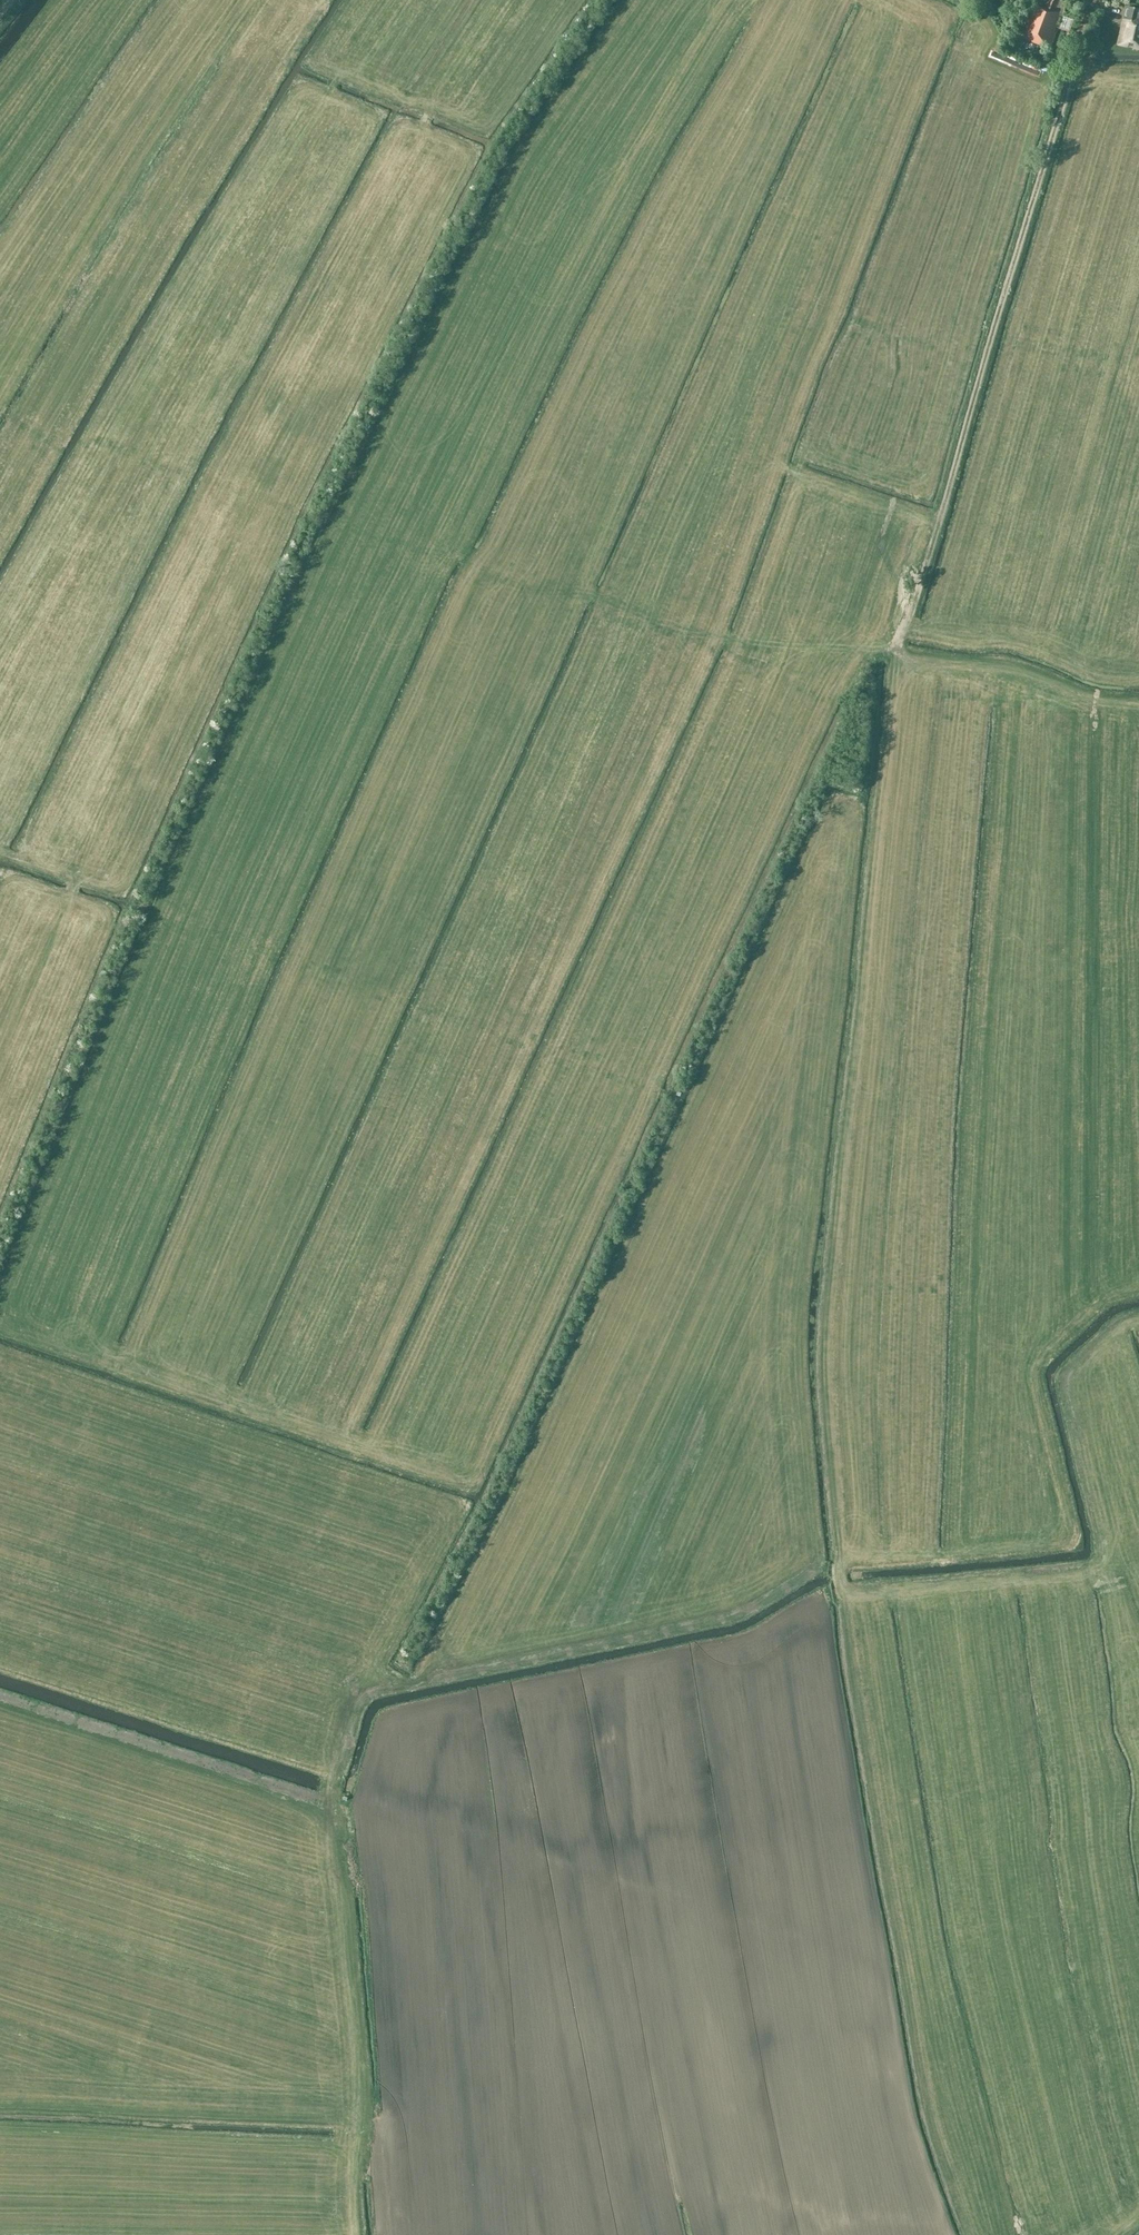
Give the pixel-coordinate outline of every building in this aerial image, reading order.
[(1058,0),(1047,0),(1044,8),(1033,4),(1020,38),(1041,46),(1042,44),(1050,48),(1055,33),(1053,32),(1060,14),(1054,12),(1058,0)] [(1123,17),(1116,45),(1138,50),(1138,14),(1137,14),(1138,10),(1125,7),(1123,17)]
